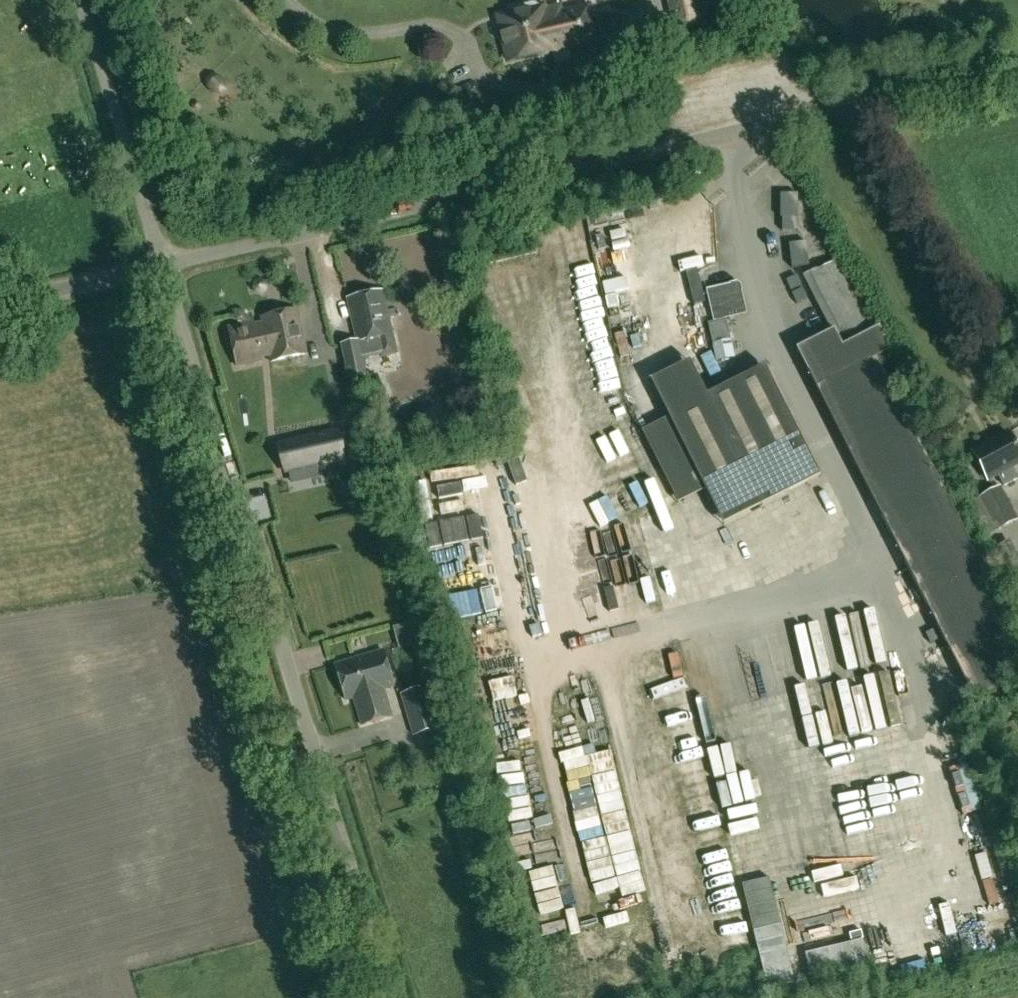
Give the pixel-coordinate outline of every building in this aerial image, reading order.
[(697,17),(693,0),(668,0),(673,22),(697,17)] [(537,8),(536,4),(534,3),(516,7),(515,8),(516,13),(512,14),(513,19),(505,21),(501,28),(508,60),(551,50),(550,47),(566,43),(567,47),(594,40),(587,7),(543,17),(541,7),(537,8)] [(786,172),(796,194),(809,188),(799,166),(786,172)] [(637,198),(637,209),(654,210),(654,199),(637,198)] [(621,236),(636,234),(631,202),(616,204),(621,236)] [(809,223),(819,243),(832,236),(822,216),(809,223)] [(1017,679),(1017,651),(1000,615),(1004,614),(874,358),(889,351),(840,258),(804,277),(833,332),(799,350),(919,588),(976,701),(1017,679)] [(732,284),(707,290),(714,320),(745,312),(739,288),(732,284)] [(620,286),(621,306),(634,306),(633,286),(620,286)] [(397,351),(382,289),(346,298),(357,340),(341,344),(348,370),(364,365),(362,357),(369,356),(368,353),(380,350),(381,355),(397,351)] [(306,353),(296,309),(260,317),(262,326),(254,327),(253,322),(228,328),(237,366),(262,361),(260,355),(268,354),(270,362),(306,353)] [(638,377),(652,373),(642,335),(628,339),(638,377)] [(694,355),(702,374),(727,364),(720,345),(694,355)] [(818,476),(763,368),(669,415),(705,488),(789,446),(807,482),(818,476)] [(280,445),(286,471),(343,459),(337,432),(280,445)] [(996,474),(1004,488),(1017,479),(1017,477),(1012,466),(1017,463),(1017,452),(1007,432),(972,451),(987,479),(996,474)] [(532,442),(535,456),(548,454),(545,440),(532,442)] [(988,533),(996,529),(1016,518),(999,487),(979,497),(971,501),(988,533)] [(707,509),(692,513),(704,554),(719,549),(707,509)] [(594,568),(607,567),(605,542),(593,543),(594,568)] [(203,576),(216,572),(211,556),(198,560),(203,576)] [(620,572),(622,586),(633,585),(630,560),(613,562),(614,572),(620,572)] [(634,586),(642,616),(662,610),(654,580),(634,586)] [(521,698),(532,697),(528,665),(512,667),(511,660),(522,658),(520,647),(500,649),(505,682),(518,681),(521,698)] [(392,716),(384,689),(393,686),(382,649),(335,664),(346,700),(353,698),(362,725),(392,716)] [(790,661),(796,682),(825,673),(819,652),(790,661)] [(654,681),(670,679),(669,667),(653,669),(654,681)] [(656,687),(658,693),(633,701),(642,726),(688,710),(677,680),(656,687)] [(414,735),(437,728),(424,687),(402,694),(414,735)] [(817,731),(811,706),(813,705),(809,690),(789,696),(800,735),(817,731)] [(493,737),(490,719),(479,720),(483,738),(493,737)] [(444,746),(431,749),(435,761),(448,757),(444,746)] [(498,777),(518,772),(514,757),(494,762),(498,777)] [(613,761),(598,763),(601,783),(616,781),(613,761)] [(776,794),(798,790),(793,766),(771,770),(776,794)] [(925,786),(935,783),(930,767),(920,770),(925,786)] [(584,770),(568,773),(571,787),(587,784),(584,770)] [(782,823),(795,819),(788,797),(774,801),(782,823)] [(506,826),(529,819),(526,810),(504,817),(506,826)] [(620,857),(642,854),(639,829),(625,831),(627,847),(619,848),(620,857)] [(552,846),(562,842),(560,836),(536,844),(555,905),(570,901),(552,846)] [(623,872),(630,905),(652,900),(645,867),(623,872)] [(714,912),(728,906),(718,882),(704,887),(714,912)] [(617,887),(594,890),(596,902),(618,898),(617,887)] [(724,948),(748,943),(746,935),(723,940),(724,948)]
